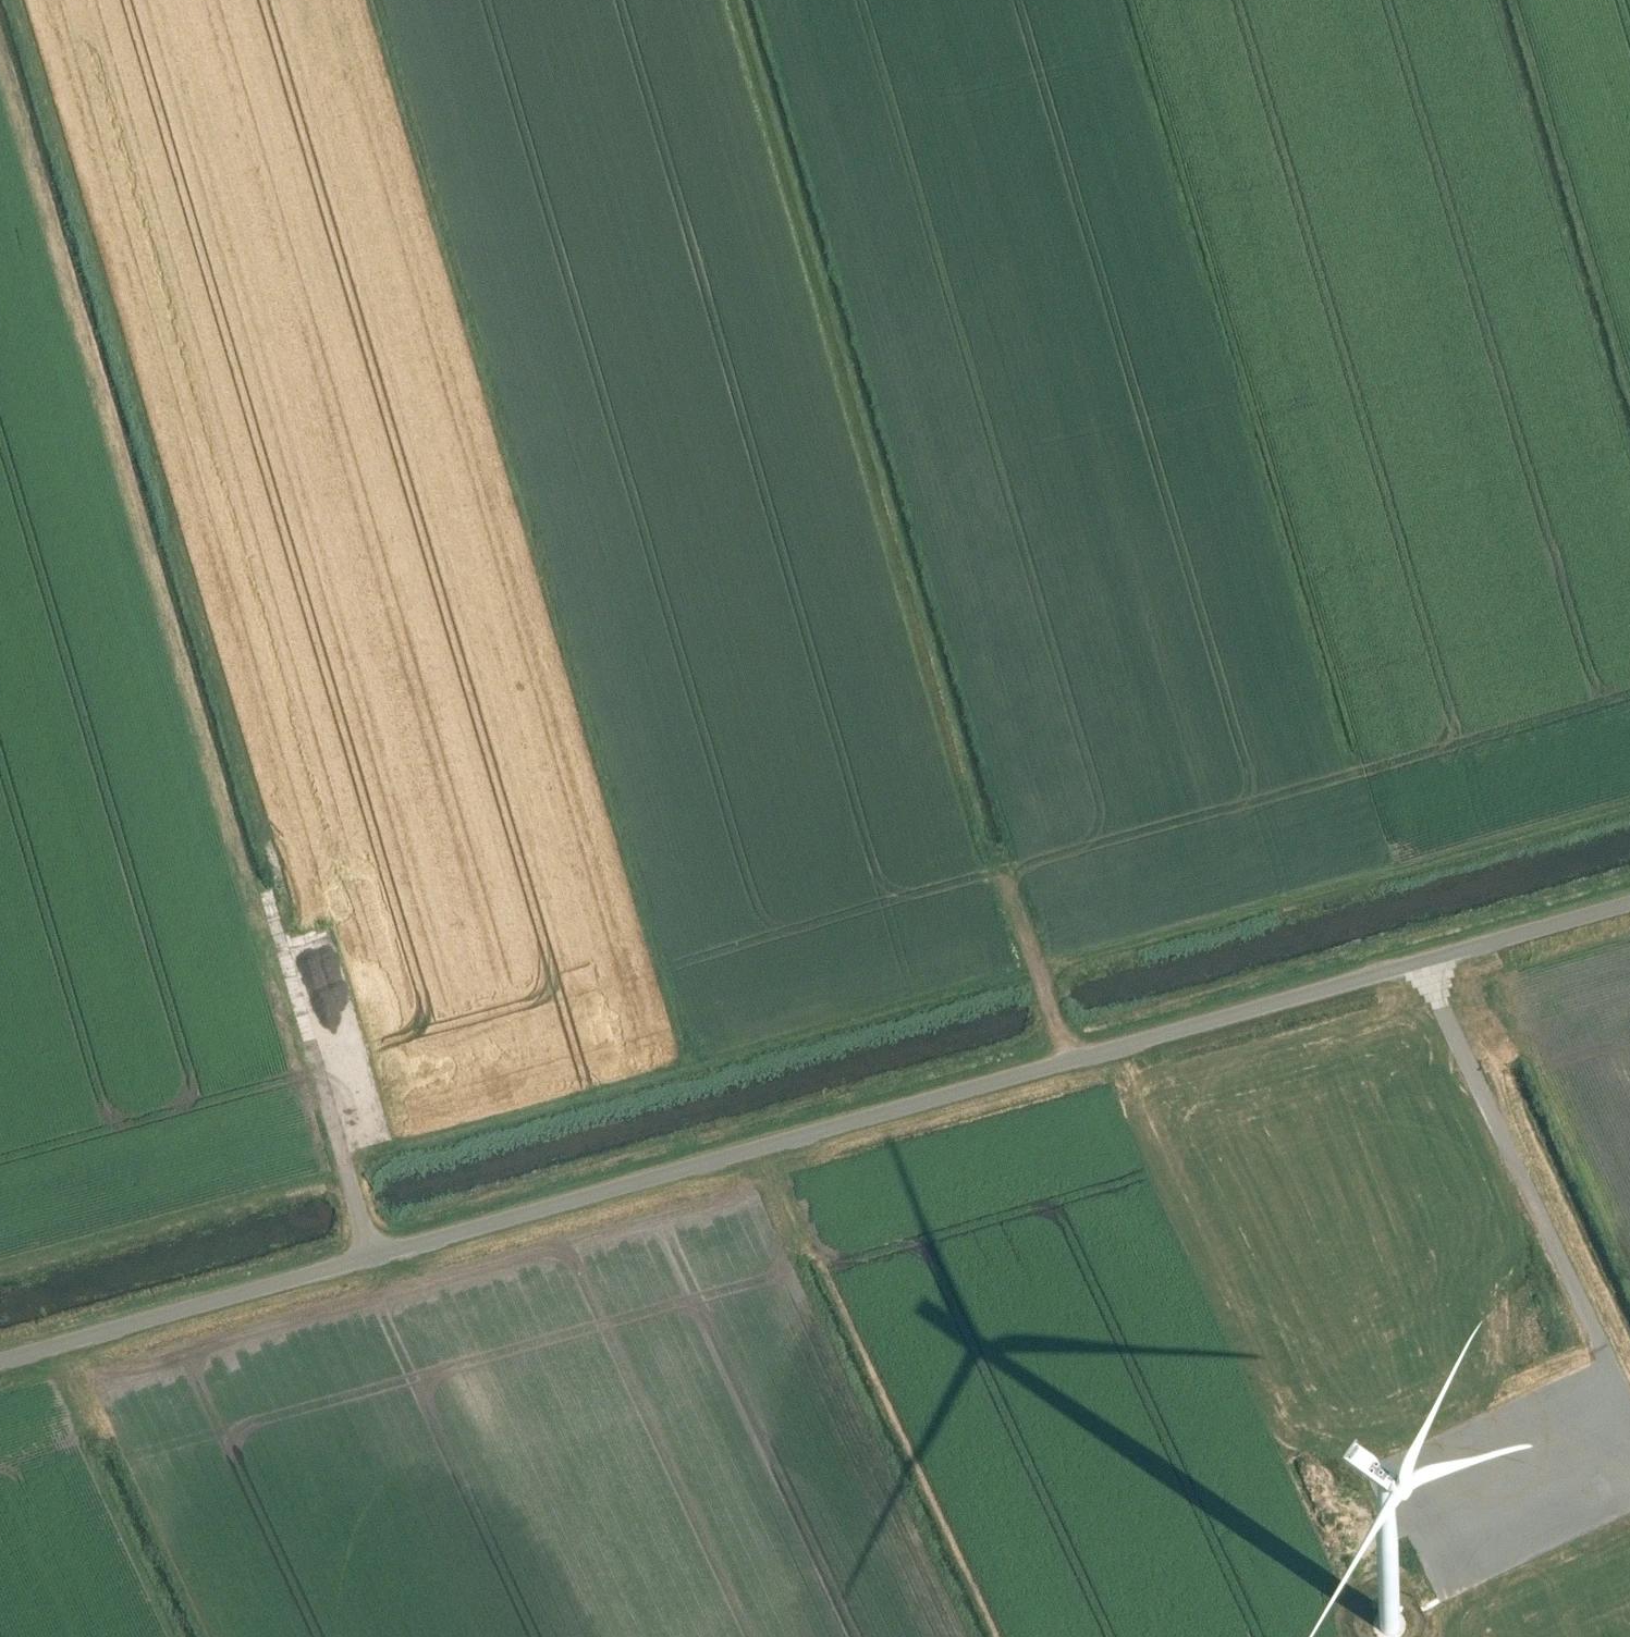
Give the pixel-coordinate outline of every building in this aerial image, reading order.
[(1380,1625),(1379,1626),(1380,1627),(1380,1629),(1380,1630),(1381,1631),(1381,1632),(1382,1633),(1383,1634),(1384,1635),(1385,1636),(1387,1636),(1388,1636),(1389,1636),(1390,1636),(1392,1636),(1393,1636),(1394,1635),(1395,1635),(1396,1634),(1397,1633),(1398,1632),(1399,1631),(1399,1630),(1400,1629),(1400,1627),(1400,1626),(1400,1625),(1400,1624),(1399,1622),(1399,1621),(1398,1620),(1397,1619),(1396,1618),(1395,1617),(1394,1617),(1393,1616),(1392,1616),(1390,1616),(1389,1616),(1388,1616),(1387,1616),(1385,1617),(1384,1617),(1383,1618),(1382,1619),(1381,1620),(1381,1621),(1380,1622),(1380,1624),(1380,1625)]
